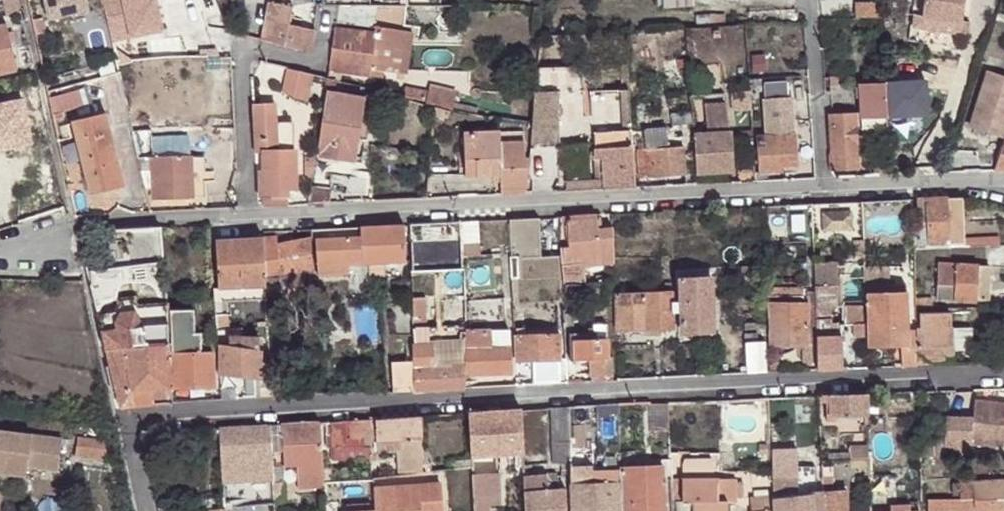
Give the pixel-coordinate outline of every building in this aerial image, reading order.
[(18,0),(3,0),(6,15),(21,13),(18,0)] [(80,0),(59,0),(67,36),(87,31),(80,0)] [(110,41),(149,33),(142,0),(137,0),(103,7),(110,41)] [(922,19),(963,24),(963,20),(966,0),(925,0),(923,15),(922,19)] [(312,51),(315,29),(291,23),(295,6),(270,1),(264,40),(312,51)] [(854,19),(879,20),(879,6),(855,5),(854,19)] [(914,14),(912,28),(968,36),(970,21),(963,20),(963,24),(922,19),(923,15),(914,14)] [(711,15),(696,16),(697,28),(711,27),(711,15)] [(29,18),(32,33),(43,30),(40,16),(29,18)] [(16,69),(6,25),(0,26),(0,73),(16,69)] [(336,28),(328,76),(329,77),(337,77),(339,70),(368,75),(369,69),(374,33),(336,28)] [(412,39),(374,33),(369,69),(406,74),(412,39)] [(33,64),(28,44),(25,45),(27,65),(33,64)] [(15,47),(20,67),(27,65),(25,45),(15,47)] [(208,59),(209,72),(230,70),(229,57),(208,59)] [(307,100),(311,72),(287,66),(284,86),(307,100)] [(969,126),(1003,137),(1003,118),(980,110),(993,72),(987,70),(969,126)] [(538,72),(532,147),(556,146),(559,146),(558,91),(584,90),(583,71),(538,72)] [(993,72),(980,110),(1003,118),(1003,76),(993,72)] [(345,94),(347,82),(337,79),(329,77),(317,156),(355,162),(365,98),(345,94)] [(886,126),(883,81),(857,83),(860,127),(886,126)] [(251,83),(255,162),(258,162),(259,197),(300,197),(298,139),(292,139),(289,102),(274,102),(272,82),(251,83)] [(749,91),(750,101),(775,99),(774,84),(749,86),(749,91)] [(453,110),(457,91),(430,85),(428,92),(425,104),(435,106),(453,110)] [(428,92),(405,86),(402,97),(425,104),(428,92)] [(79,88),(46,97),(51,119),(62,117),(60,111),(84,105),(79,88)] [(46,120),(39,90),(22,95),(29,124),(46,120)] [(626,116),(625,91),(589,93),(590,118),(626,116)] [(749,91),(729,92),(732,111),(741,111),(741,118),(751,117),(750,101),(749,91)] [(727,101),(701,103),(703,134),(729,132),(727,101)] [(85,116),(102,191),(123,186),(103,111),(85,116)] [(692,136),(691,114),(672,115),(673,138),(692,136)] [(828,115),(832,169),(856,168),(855,154),(856,154),(853,114),(828,115)] [(92,174),(96,193),(102,191),(85,116),(70,120),(85,176),(92,174)] [(191,137),(190,129),(153,131),(153,139),(191,137)] [(500,194),(526,193),(529,155),(523,155),(523,129),(462,131),(463,158),(474,158),(475,175),(499,173),(500,194)] [(639,150),(641,188),(655,187),(654,175),(683,173),(681,147),(668,148),(667,129),(643,130),(644,149),(639,150)] [(631,130),(593,132),(595,150),(601,149),(632,148),(631,130)] [(153,131),(130,132),(143,188),(151,187),(152,201),(192,199),(191,137),(153,139),(153,131)] [(755,132),(758,172),(779,171),(779,166),(790,166),(788,135),(777,135),(777,131),(755,132)] [(694,134),(697,174),(731,172),(729,132),(703,134),(694,134)] [(994,171),(1003,171),(1003,141),(994,171)] [(528,193),(546,192),(550,158),(557,157),(556,146),(532,147),(528,193)] [(635,188),(632,148),(601,149),(604,190),(635,188)] [(464,175),(475,175),(474,158),(463,158),(464,175)] [(878,177),(890,176),(889,167),(878,167),(878,177)] [(89,194),(96,193),(92,174),(85,176),(89,194)] [(568,191),(600,190),(599,174),(568,176),(568,191)] [(309,191),(307,204),(329,203),(330,190),(309,191)] [(947,244),(947,249),(963,248),(999,246),(999,237),(964,239),(962,198),(918,200),(918,224),(926,223),(927,245),(947,244)] [(812,237),(813,246),(862,244),(861,205),(810,206),(812,237)] [(786,207),(788,238),(812,237),(810,206),(786,207)] [(51,213),(53,223),(62,220),(59,211),(51,213)] [(602,259),(595,215),(562,218),(569,248),(564,249),(566,265),(562,265),(566,282),(584,279),(581,262),(602,259)] [(509,219),(511,257),(542,256),(541,218),(509,219)] [(478,220),(460,221),(461,261),(479,260),(478,220)] [(461,261),(460,221),(410,224),(411,264),(461,261)] [(405,261),(404,224),(360,226),(360,236),(361,263),(405,261)] [(360,236),(360,226),(333,227),(333,237),(360,236)] [(333,227),(310,227),(310,238),(316,238),(316,259),(331,258),(331,274),(347,273),(347,264),(361,263),(360,236),(333,237),(333,227)] [(131,248),(139,260),(160,259),(159,237),(158,228),(130,230),(131,248)] [(263,267),(261,240),(261,237),(215,240),(218,288),(214,289),(212,289),(213,317),(215,317),(216,330),(228,330),(227,316),(223,316),(223,303),(265,299),(263,267)] [(311,268),(310,239),(274,246),(273,237),(261,240),(263,267),(276,264),(278,273),(311,268)] [(331,258),(316,259),(316,274),(331,274),(331,258)] [(937,264),(936,290),(954,291),(954,296),(953,301),(987,302),(989,267),(937,264)] [(673,329),(672,302),(671,271),(660,271),(661,292),(645,293),(645,304),(617,304),(617,330),(673,329)] [(680,301),(682,328),(682,333),(712,332),(709,277),(679,279),(680,301)] [(868,336),(866,336),(867,347),(899,347),(901,367),(915,366),(915,348),(916,339),(907,339),(906,279),(893,279),(894,292),(866,294),(868,336)] [(817,363),(817,371),(841,370),(841,326),(833,326),(834,325),(831,325),(831,287),(815,287),(816,292),(817,342),(817,363)] [(116,311),(97,315),(105,345),(121,341),(123,347),(128,347),(134,334),(165,333),(165,323),(163,305),(163,292),(136,294),(138,307),(135,308),(120,310),(116,311)] [(817,363),(817,342),(816,292),(768,295),(771,344),(771,354),(784,354),(807,353),(807,363),(810,363),(817,363)] [(133,299),(119,301),(116,311),(120,310),(135,308),(138,307),(133,299)] [(680,301),(672,302),(673,329),(682,328),(680,301)] [(859,324),(859,308),(842,308),(842,324),(859,324)] [(169,311),(173,388),(213,386),(212,351),(199,352),(198,333),(193,334),(192,310),(169,311)] [(565,323),(565,314),(564,311),(555,311),(556,323),(565,323)] [(915,348),(915,366),(937,366),(952,365),(952,360),(965,359),(965,351),(970,351),(970,329),(950,330),(949,313),(920,313),(920,327),(916,327),(916,339),(915,348)] [(565,323),(565,330),(573,330),(573,314),(565,314),(565,323)] [(505,315),(491,316),(491,327),(505,326),(505,315)] [(423,316),(413,316),(413,342),(431,342),(430,323),(423,324),(423,316)] [(854,325),(854,337),(866,336),(866,324),(854,325)] [(228,330),(216,330),(218,345),(221,345),(220,373),(260,378),(261,352),(259,351),(258,338),(240,339),(241,349),(229,347),(228,330)] [(513,374),(512,347),(492,348),(492,330),(466,331),(467,376),(513,374)] [(163,399),(170,398),(165,333),(134,334),(128,347),(123,347),(121,341),(105,345),(120,408),(135,407),(134,401),(148,400),(147,390),(162,389),(163,399)] [(604,359),(607,359),(606,340),(597,340),(597,334),(570,335),(571,361),(590,360),(591,382),(605,381),(604,359)] [(517,335),(518,362),(560,361),(559,335),(517,335)] [(867,347),(866,336),(854,337),(854,347),(867,347)] [(746,343),(747,374),(767,373),(767,364),(766,341),(746,343)] [(414,372),(415,391),(465,388),(465,386),(463,366),(432,367),(431,345),(413,346),(414,372)] [(604,359),(605,381),(612,381),(611,359),(607,359),(604,359)] [(767,364),(767,373),(777,373),(776,364),(767,364)] [(395,391),(415,391),(414,372),(394,372),(395,391)] [(257,397),(272,396),(270,377),(264,377),(264,386),(256,386),(257,397)] [(147,390),(148,400),(163,399),(162,389),(147,390)] [(866,415),(866,395),(824,396),(825,423),(843,423),(843,416),(866,415)] [(972,431),(1003,434),(1003,404),(975,401),(972,431)] [(550,409),(551,441),(569,441),(568,408),(550,409)] [(521,410),(469,413),(472,458),(514,455),(514,462),(523,462),(521,410)] [(421,438),(420,416),(376,419),(377,441),(421,438)] [(369,446),(370,419),(325,422),(325,429),(332,428),(333,448),(369,446)] [(299,424),(270,425),(271,452),(282,451),(283,467),(296,466),(298,488),(323,486),(323,480),(322,465),(319,422),(299,424)] [(240,427),(220,428),(222,463),(261,461),(271,460),(271,452),(270,425),(240,427)] [(972,431),(971,439),(1003,442),(1003,434),(972,431)] [(58,468),(61,440),(0,433),(0,460),(58,468)] [(942,456),(941,438),(919,439),(919,457),(942,456)] [(106,459),(103,443),(76,439),(74,455),(106,459)] [(551,441),(552,463),(569,463),(569,441),(551,441)] [(868,444),(848,445),(849,456),(853,455),(853,460),(868,460),(868,444)] [(5,475),(25,478),(27,469),(57,473),(58,468),(0,460),(0,475),(5,475)] [(272,460),(271,460),(261,461),(262,477),(273,476),(272,460)] [(869,476),(869,468),(864,468),(864,463),(858,464),(858,476),(869,476)] [(620,468),(620,473),(621,510),(664,510),(663,467),(620,468)] [(523,473),(525,510),(566,510),(566,490),(546,491),(545,472),(523,473)] [(375,488),(376,510),(419,510),(417,473),(400,475),(400,487),(375,488)] [(571,510),(621,510),(620,473),(570,474),(571,510)] [(475,510),(484,510),(483,501),(499,500),(498,474),(473,476),(475,510)] [(821,499),(821,510),(846,510),(845,491),(831,491),(831,474),(820,474),(821,499)] [(682,480),(682,503),(692,503),(717,504),(722,504),(722,493),(716,493),(717,476),(711,476),(711,480),(682,480)] [(692,510),(728,510),(728,503),(736,503),(736,476),(717,476),(716,493),(722,493),(722,504),(717,504),(692,503),(692,510)] [(772,493),(773,510),(821,510),(821,499),(811,499),(811,495),(790,496),(789,479),(771,480),(772,493)] [(974,510),(1003,510),(1003,481),(958,484),(959,498),(959,500),(973,499),(974,510)] [(283,482),(273,482),(274,492),(274,503),(285,502),(283,482)] [(912,490),(897,489),(897,504),(912,503),(912,490)] [(274,503),(274,492),(248,493),(248,504),(274,503)] [(772,493),(756,494),(757,501),(753,501),(753,510),(773,510),(772,493)] [(927,500),(927,510),(974,510),(973,499),(959,500),(959,498),(927,500)]
